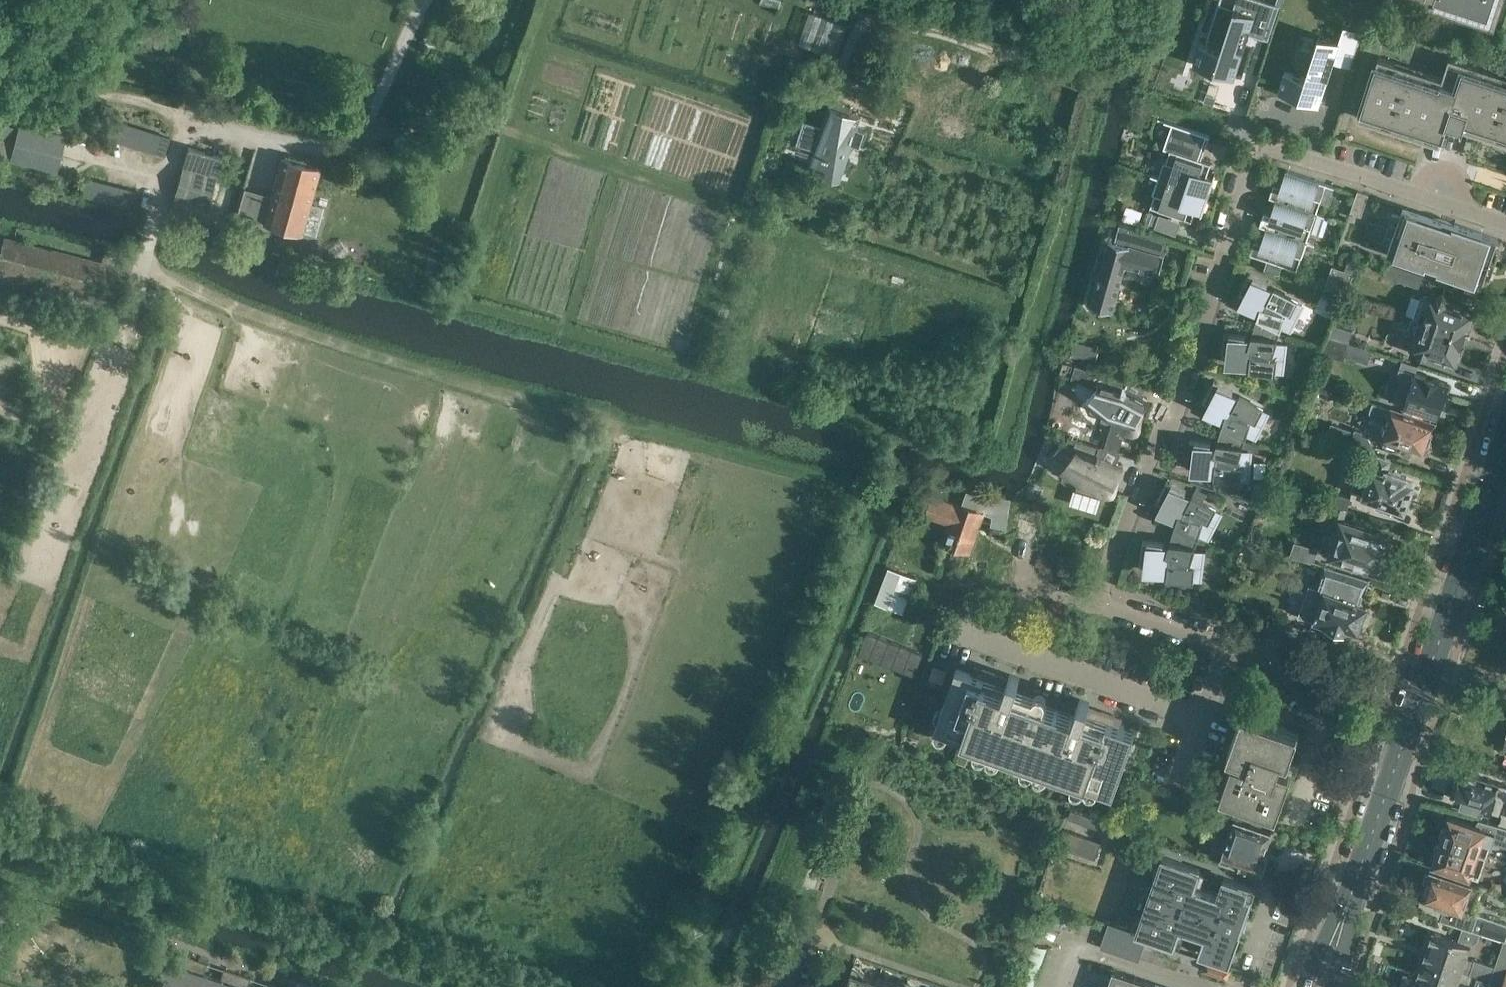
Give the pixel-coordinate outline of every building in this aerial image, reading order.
[(1235,77),(1255,14),(1265,17),(1270,0),(1243,0),(1240,10),(1234,7),(1220,49),(1199,43),(1193,64),(1235,77)] [(1501,0),(1435,0),(1434,4),(1494,23),(1501,0)] [(841,49),(847,17),(807,10),(801,42),(841,49)] [(1351,66),(1362,31),(1344,25),(1339,41),(1319,35),(1305,77),(1284,70),(1278,91),(1320,105),(1334,60),(1351,66)] [(868,68),(875,47),(860,42),(853,62),(868,68)] [(1497,77),(1498,72),(1449,56),(1442,77),(1427,72),(1425,77),(1394,67),(1396,62),(1378,56),(1359,117),(1376,123),(1378,118),(1409,128),(1407,133),(1424,138),(1429,123),(1445,128),(1447,122),(1479,132),(1480,127),(1505,136),(1505,80),(1497,77)] [(861,116),(828,105),(821,126),(806,121),(799,144),(815,149),(811,161),(813,162),(813,161),(841,170),(840,173),(842,174),(851,143),(860,146),(865,130),(857,128),(861,116)] [(116,138),(165,157),(171,153),(175,141),(174,136),(137,122),(137,123),(123,118),(120,126),(119,126),(118,130),(119,130),(118,131),(119,132),(116,138)] [(0,137),(0,156),(56,171),(67,135),(20,122),(19,126),(4,123),(0,137)] [(1181,147),(1203,155),(1208,141),(1186,134),(1186,135),(1175,132),(1172,143),(1182,146),(1181,147)] [(188,146),(171,206),(206,216),(223,155),(188,146)] [(1164,160),(1158,178),(1208,195),(1216,173),(1215,172),(1214,176),(1207,174),(1211,162),(1170,148),(1166,161),(1164,160)] [(323,205),(311,201),(321,166),(282,155),(263,222),(302,233),(303,230),(316,233),(323,205)] [(1274,183),(1269,196),(1276,198),(1276,199),(1316,213),(1326,183),(1287,170),(1281,185),(1274,183)] [(1151,206),(1181,216),(1191,220),(1195,208),(1202,210),(1201,214),(1202,215),(1208,195),(1158,178),(1153,193),(1155,193),(1151,206)] [(1316,213),(1276,199),(1271,214),(1264,212),(1260,224),(1267,227),(1266,228),(1307,241),(1316,213)] [(1143,210),(1126,205),(1122,219),(1138,224),(1143,210)] [(1151,207),(1147,220),(1176,231),(1181,218),(1151,207)] [(1393,212),(1383,241),(1390,244),(1387,252),(1482,285),(1498,238),(1454,223),(1453,226),(1402,209),(1400,215),(1393,212)] [(1110,240),(1091,306),(1114,313),(1125,274),(1122,273),(1125,263),(1159,272),(1168,240),(1119,226),(1115,242),(1110,240)] [(1307,241),(1266,228),(1261,242),(1254,240),(1250,253),(1267,259),(1264,268),(1279,273),(1282,264),(1297,269),(1307,241)] [(0,250),(0,273),(121,306),(131,269),(4,235),(0,250)] [(1385,275),(1419,287),(1423,275),(1389,263),(1385,275)] [(1332,265),(1325,287),(1346,294),(1353,272),(1332,265)] [(1268,283),(1249,273),(1238,293),(1244,296),(1241,302),(1259,312),(1255,326),(1280,333),(1282,324),(1290,328),(1302,305),(1266,286),(1268,283)] [(1419,297),(1412,317),(1465,336),(1473,311),(1449,302),(1446,297),(1444,293),(1439,295),(1429,291),(1427,295),(1426,295),(1419,297)] [(1465,336),(1412,317),(1408,327),(1419,332),(1415,345),(1417,346),(1418,350),(1422,355),(1427,354),(1431,351),(1456,360),(1465,336)] [(1352,330),(1334,324),(1330,336),(1349,342),(1352,330)] [(1280,333),(1255,326),(1250,339),(1245,339),(1246,335),(1224,332),(1222,355),(1228,356),(1227,363),(1282,370),(1285,344),(1277,343),(1280,333)] [(1328,336),(1321,352),(1344,359),(1345,355),(1367,362),(1371,350),(1328,336)] [(1099,348),(1075,341),(1071,357),(1095,364),(1099,348)] [(1448,383),(1446,382),(1415,371),(1411,384),(1400,381),(1393,399),(1437,414),(1448,383)] [(1233,390),(1214,380),(1204,400),(1209,403),(1206,409),(1224,419),(1220,433),(1245,440),(1248,431),(1256,435),(1267,412),(1232,393),(1233,390)] [(1102,382),(1086,400),(1087,401),(1088,400),(1105,413),(1104,418),(1102,417),(1102,418),(1112,422),(1104,446),(1118,451),(1125,429),(1128,433),(1133,434),(1137,432),(1139,428),(1139,423),(1139,420),(1137,418),(1140,411),(1141,411),(1147,400),(1127,389),(1127,388),(1123,386),(1123,387),(1105,382),(1103,381),(1102,382)] [(1434,422),(1373,401),(1370,410),(1374,419),(1387,424),(1383,436),(1385,437),(1384,443),(1387,446),(1395,449),(1400,448),(1402,443),(1424,450),(1426,445),(1431,443),(1429,437),(1434,422)] [(1331,422),(1326,437),(1369,451),(1372,442),(1369,437),(1361,434),(1363,431),(1355,428),(1354,431),(1331,422)] [(1245,440),(1220,433),(1216,447),(1211,446),(1211,442),(1190,439),(1187,462),(1193,463),(1192,470),(1248,477),(1251,451),(1242,450),(1245,440)] [(1061,444),(1050,457),(1063,467),(1062,468),(1063,469),(1064,468),(1080,481),(1079,485),(1077,485),(1077,486),(1088,490),(1105,495),(1109,496),(1112,495),(1115,491),(1114,488),(1112,486),(1116,479),(1122,467),(1102,456),(1098,454),(1097,455),(1061,444)] [(1356,472),(1350,490),(1378,499),(1375,506),(1393,512),(1395,504),(1405,508),(1405,506),(1406,506),(1410,505),(1413,496),(1410,491),(1413,482),(1405,480),(1407,475),(1388,469),(1391,458),(1379,454),(1375,465),(1374,464),(1370,477),(1356,472)] [(1177,519),(1173,533),(1198,541),(1200,531),(1208,535),(1220,512),(1184,493),(1186,490),(1167,480),(1157,500),(1162,503),(1159,510),(1177,519)] [(1019,513),(1045,521),(1055,490),(1029,483),(1019,513)] [(1332,490),(1328,502),(1330,503),(1347,508),(1351,497),(1332,490)] [(974,549),(985,506),(932,492),(926,514),(948,519),(942,541),(974,549)] [(1347,508),(1330,503),(1328,510),(1339,514),(1338,518),(1342,520),(1337,537),(1327,534),(1322,548),(1333,551),(1332,553),(1369,565),(1371,557),(1386,562),(1389,554),(1394,551),(1395,545),(1393,540),(1394,536),(1368,528),(1367,525),(1358,523),(1356,524),(1344,520),(1347,508)] [(1198,541),(1173,533),(1168,547),(1163,546),(1164,542),(1143,540),(1140,562),(1146,563),(1145,570),(1200,577),(1204,551),(1195,550),(1198,541)] [(1318,548),(1295,540),(1290,554),(1314,561),(1318,548)] [(1367,614),(1368,612),(1368,609),(1366,605),(1368,604),(1363,602),(1371,579),(1335,568),(1327,589),(1317,586),(1312,602),(1320,606),(1319,609),(1318,609),(1314,619),(1332,625),(1337,624),(1338,626),(1339,627),(1341,629),(1344,629),(1347,629),(1352,626),(1358,628),(1361,621),(1364,619),(1365,618),(1367,614)] [(928,678),(942,683),(947,670),(933,665),(928,678)] [(936,728),(1012,755),(1035,695),(1016,688),(1021,676),(1011,673),(1008,680),(996,676),(997,673),(987,669),(984,677),(957,668),(936,728)] [(1035,695),(1012,755),(1115,792),(1137,731),(1110,722),(1113,713),(1103,710),(1101,714),(1089,709),(1091,701),(1081,698),(1077,710),(1035,695)] [(1301,730),(1244,710),(1229,755),(1236,757),(1222,797),(1279,817),(1293,774),(1287,772),(1301,730)] [(1453,798),(1499,811),(1503,795),(1505,796),(1505,783),(1463,770),(1460,781),(1458,781),(1453,798)] [(1107,821),(1070,809),(1067,818),(1104,830),(1107,821)] [(1448,814),(1440,838),(1486,854),(1494,830),(1448,814)] [(1216,833),(1208,855),(1263,874),(1269,857),(1266,856),(1274,833),(1237,820),(1231,838),(1216,833)] [(1100,841),(1063,829),(1058,846),(1095,859),(1100,841)] [(1486,854),(1440,838),(1432,861),(1478,877),(1486,854)] [(1222,895),(1194,885),(1200,869),(1163,856),(1137,930),(1174,943),(1180,927),(1207,936),(1201,952),(1233,963),(1259,889),(1228,878),(1222,895)] [(1423,895),(1445,903),(1439,919),(1462,927),(1479,932),(1480,931),(1505,940),(1505,922),(1473,910),(1482,884),(1430,867),(1420,894),(1423,895)] [(1147,936),(1110,923),(1102,946),(1138,959),(1147,936)] [(1432,931),(1426,948),(1449,956),(1447,960),(1463,965),(1459,977),(1474,983),(1477,974),(1490,979),(1494,965),(1475,958),(1474,960),(1471,958),(1471,957),(1466,955),(1470,943),(1477,940),(1479,932),(1462,927),(1458,939),(1432,931)] [(1503,939),(1487,986),(1505,986),(1505,940),(1503,939)] [(1011,986),(1034,986),(1048,948),(1026,941),(1011,986)] [(1426,948),(1418,973),(1456,986),(1455,986),(1487,986),(1490,979),(1477,974),(1474,983),(1459,977),(1463,965),(1447,960),(1449,956),(1426,948)] [(193,955),(179,951),(176,962),(167,959),(157,986),(182,986),(193,955)] [(182,986),(207,986),(211,974),(203,972),(206,960),(193,955),(182,986)] [(1232,966),(1207,958),(1204,967),(1229,977),(1232,966)] [(207,986),(231,986),(236,970),(223,966),(219,977),(211,974),(207,986)] [(854,969),(855,967),(853,966),(845,986),(907,986),(906,986),(895,983),(895,981),(865,970),(864,973),(854,969)] [(231,986),(250,986),(246,986),(250,975),(236,970),(231,986)] [(1114,970),(1108,986),(1165,986),(1114,970)]
